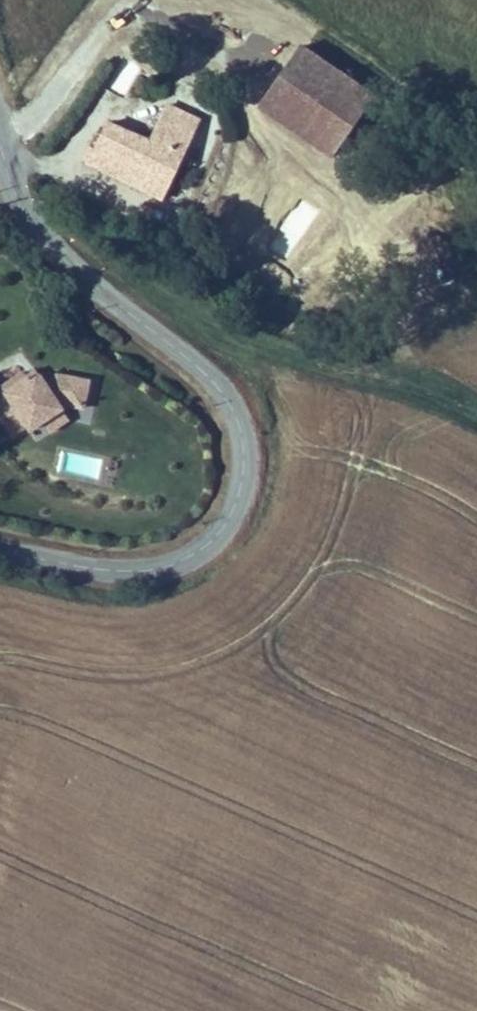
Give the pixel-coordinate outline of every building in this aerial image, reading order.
[(315,134),(351,71),(303,44),(267,106),(315,134)] [(342,150),(379,88),(351,71),(315,134),(342,150)] [(166,197),(203,123),(173,108),(156,143),(114,122),(94,161),(120,174),(166,197)] [(87,384),(7,367),(0,401),(0,426),(60,439),(67,408),(81,411),(87,384)]
